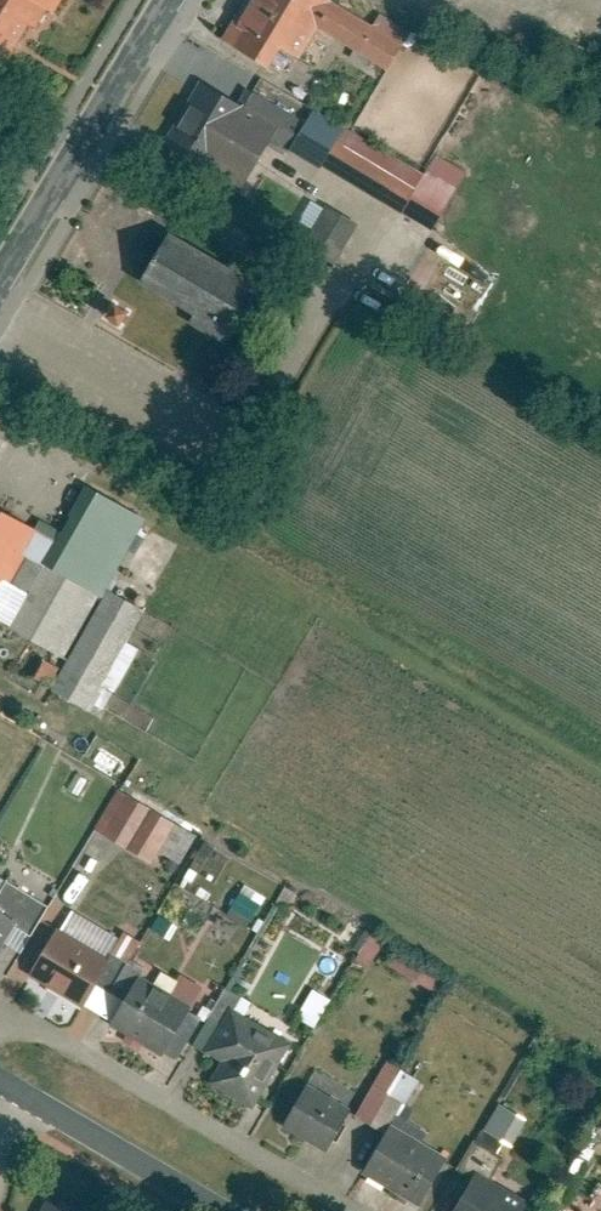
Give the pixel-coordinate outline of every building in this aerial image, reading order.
[(64,0),(0,0),(0,6),(31,24),(36,28),(47,10),(56,15),(64,0)] [(330,0),(248,0),(222,41),(264,68),(278,45),(300,58),(318,30),(386,72),(409,35),(381,17),(374,28),(330,0)] [(31,24),(0,6),(0,64),(5,67),(31,24)] [(244,107),(205,84),(168,145),(242,189),(271,141),(290,152),(307,124),(253,92),(244,107)] [(307,124),(290,152),(321,171),(324,166),(347,128),(316,109),(307,124)] [(426,174),(347,128),(324,166),(433,230),(456,192),(426,174)] [(426,174),(456,192),(459,187),(429,169),(426,174)] [(298,222),(290,236),(336,264),(356,229),(329,213),(317,233),(298,222)] [(244,277),(169,233),(160,248),(146,239),(134,258),(149,267),(140,282),(191,313),(186,321),(234,349),(242,335),(237,332),(258,295),(240,284),(244,277)] [(130,313),(115,304),(106,318),(120,327),(130,313)] [(2,581),(29,596),(11,627),(62,656),(98,594),(106,598),(52,691),(86,711),(144,611),(110,591),(116,580),(108,575),(142,518),(87,486),(69,517),(73,519),(65,533),(41,519),(35,529),(0,509),(0,584),(2,581)] [(2,581),(0,584),(0,621),(11,627),(29,596),(2,581)] [(33,677),(48,686),(58,668),(43,659),(33,677)] [(193,835),(116,787),(92,824),(147,859),(156,846),(178,860),(193,835)] [(2,941),(15,948),(43,904),(0,878),(0,945),(2,941)] [(247,929),(266,898),(244,885),(225,916),(247,929)] [(116,938),(70,910),(32,973),(78,1001),(116,938)] [(365,937),(357,965),(372,970),(380,941),(365,937)] [(189,1003),(137,973),(109,1022),(177,1060),(200,1019),(185,1011),(189,1003)] [(315,1029),(331,999),(311,989),(295,1018),(315,1029)] [(288,1040),(229,1005),(204,1046),(221,1057),(209,1077),(251,1102),(288,1040)] [(345,1107),(304,1084),(280,1125),(321,1149),(345,1107)] [(478,1147),(497,1154),(501,1143),(513,1148),(525,1117),(494,1105),(478,1147)] [(445,1156),(389,1124),(361,1171),(418,1203),(445,1156)] [(473,1171),(449,1210),(517,1210),(523,1200),(473,1171)]
